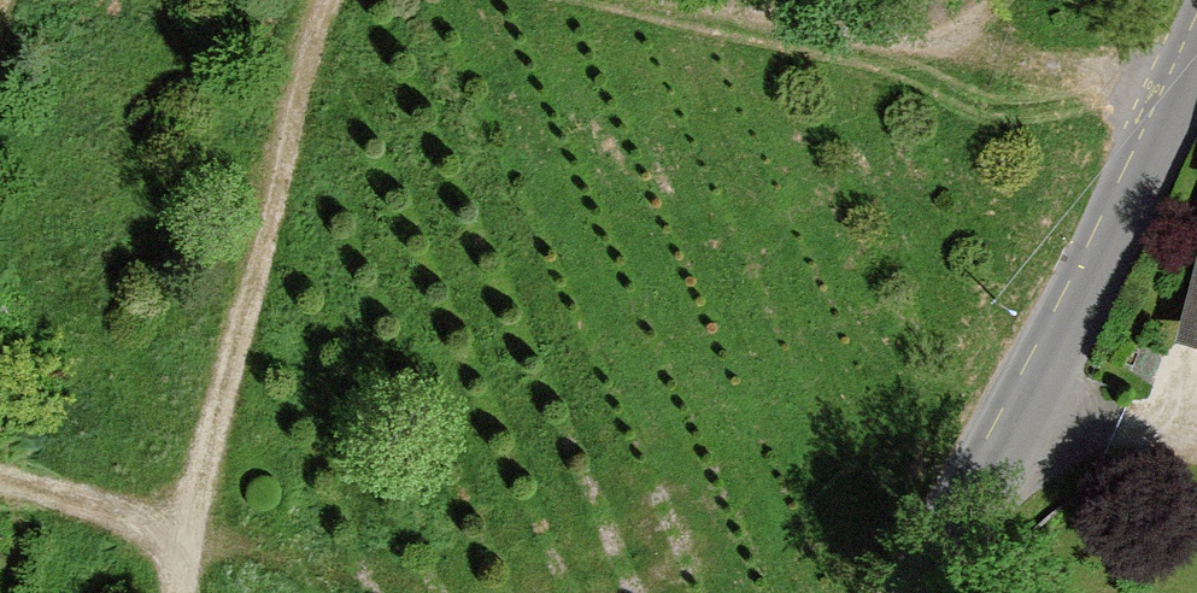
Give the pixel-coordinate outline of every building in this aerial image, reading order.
[(1187,336),(1196,339),(1196,299),(1187,336)]
